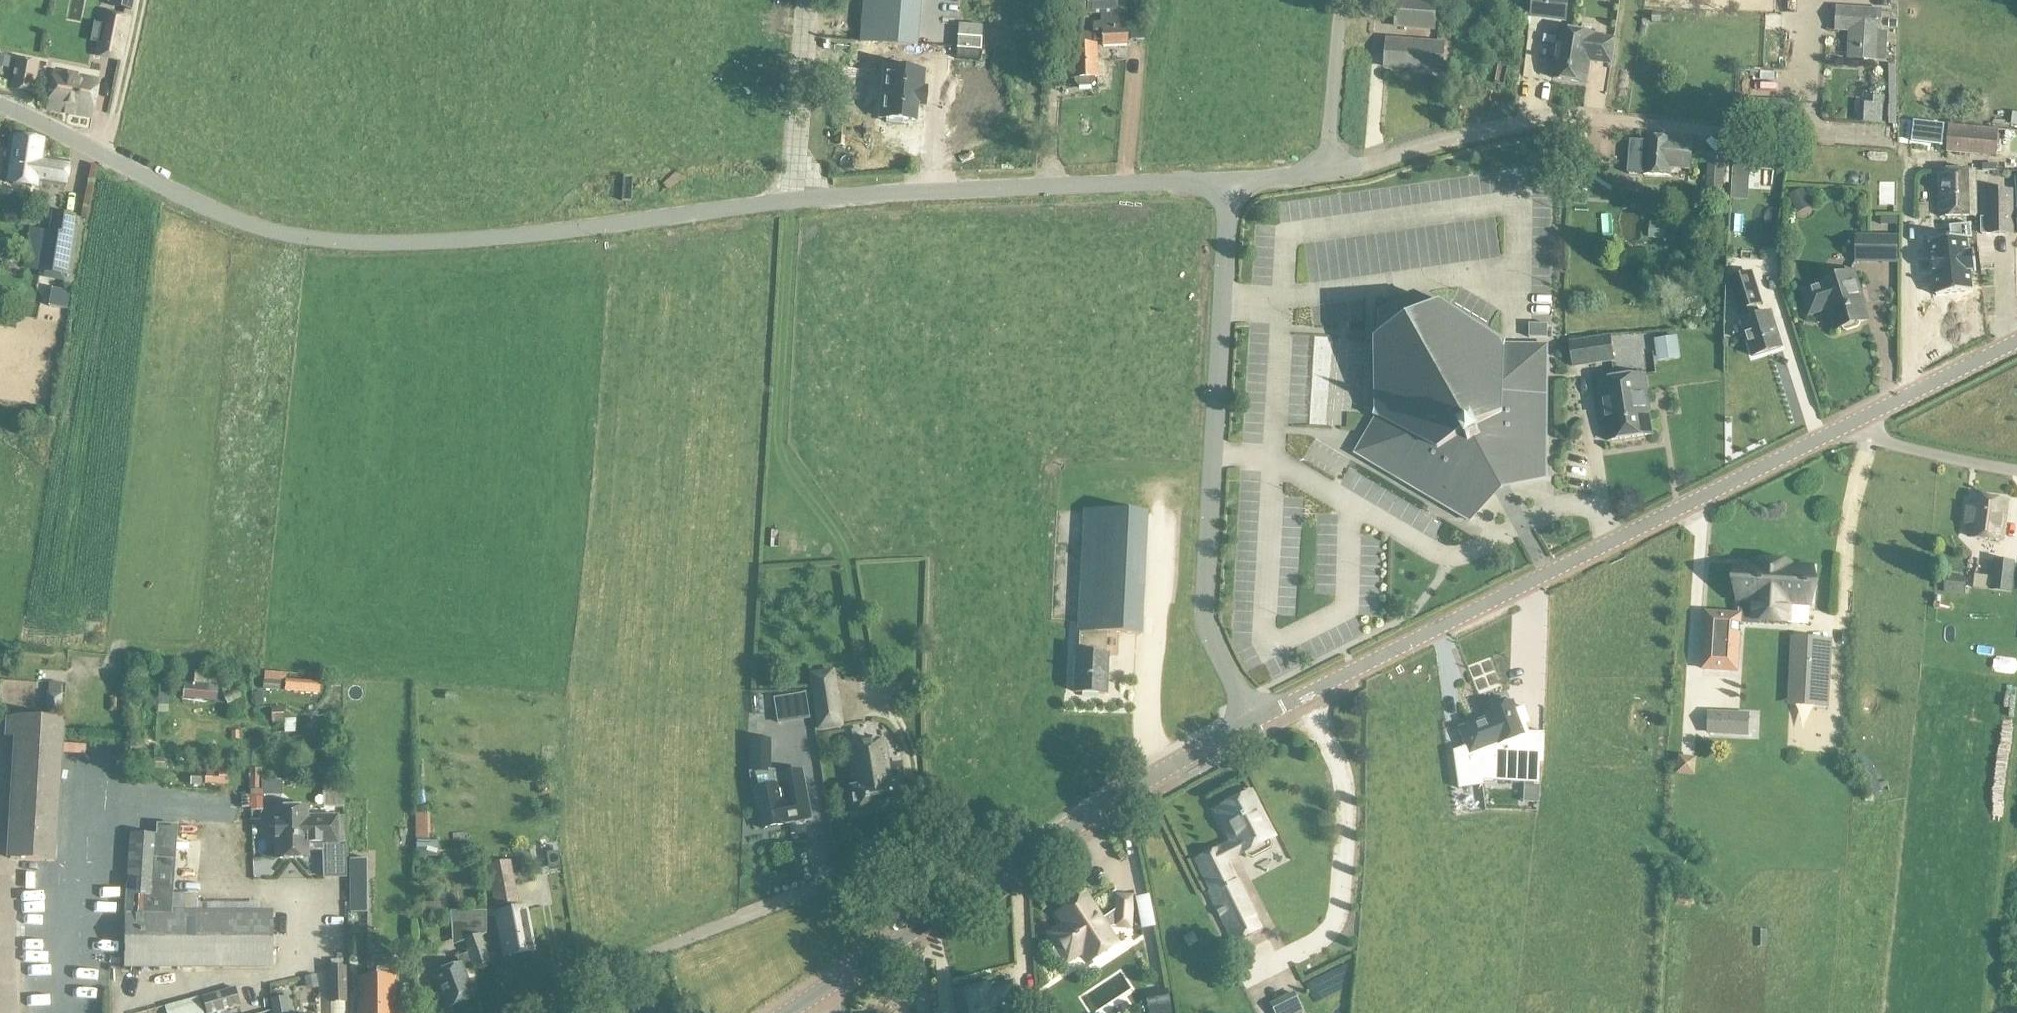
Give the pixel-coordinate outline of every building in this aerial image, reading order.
[(131,0),(112,0),(111,6),(130,10),(131,0)] [(876,56),(877,44),(917,47),(921,0),(862,0),(858,42),(857,54),(876,56)] [(1072,14),(1127,12),(1127,0),(1071,0),(1072,14)] [(1402,0),(1397,0),(1395,28),(1437,32),(1439,3),(1402,0)] [(1530,18),(1566,22),(1568,0),(1533,0),(1530,18)] [(1840,30),(1849,31),(1848,59),(1878,60),(1881,11),(1841,10),(1840,30)] [(128,18),(104,13),(102,26),(108,27),(105,45),(98,43),(96,56),(120,61),(128,18)] [(1106,46),(1127,44),(1125,14),(1103,16),(1104,23),(1094,24),(1095,41),(1105,40),(1106,46)] [(1596,62),(1611,65),(1615,40),(1594,37),(1594,35),(1560,30),(1553,79),(1587,84),(1590,59),(1596,60),(1596,62)] [(1443,44),(1387,40),(1385,67),(1441,71),(1443,44)] [(1096,78),(1095,45),(1070,46),(1071,79),(1073,79),(1073,82),(1078,87),(1090,86),(1094,82),(1094,78),(1096,78)] [(940,55),(929,55),(929,73),(939,73),(940,55)] [(40,62),(17,58),(10,90),(33,94),(40,62)] [(901,124),(902,120),(914,121),(915,107),(918,107),(920,88),(921,88),(923,72),(887,69),(885,84),(883,84),(880,118),(887,118),(886,123),(901,124)] [(98,80),(55,72),(47,109),(91,117),(98,80)] [(1910,141),(1940,144),(1942,124),(1912,121),(1910,141)] [(1945,153),(1996,157),(1996,153),(2016,155),(2016,131),(1998,130),(1998,129),(1947,125),(1945,153)] [(67,162),(43,159),(46,142),(10,137),(4,181),(40,186),(40,183),(64,186),(67,162)] [(1691,169),(1693,141),(1673,140),(1673,139),(1646,137),(1643,173),(1670,175),(1671,167),(1691,169)] [(1774,170),(1775,146),(1734,143),(1730,198),(1747,199),(1749,168),(1774,170)] [(1624,145),(1624,161),(1637,161),(1637,145),(1624,145)] [(1709,154),(1706,186),(1723,187),(1723,182),(1731,182),(1732,151),(1725,155),(1709,154)] [(1969,161),(1930,161),(1930,210),(1969,210),(1969,161)] [(1880,182),(1880,206),(1896,206),(1896,182),(1880,182)] [(2010,219),(2012,219),(2011,191),(1981,192),(1982,234),(1978,234),(1979,246),(1997,245),(1996,234),(2010,234),(2010,219)] [(64,274),(73,215),(53,212),(50,231),(32,228),(26,269),(64,274)] [(1896,237),(1856,236),(1856,261),(1896,262),(1896,237)] [(1964,246),(1938,246),(1938,285),(1965,285),(1964,246)] [(1844,330),(1846,331),(1858,328),(1859,325),(1858,323),(1867,320),(1859,296),(1861,295),(1853,272),(1819,283),(1819,285),(1800,291),(1809,316),(1828,310),(1834,331),(1843,328),(1844,330)] [(1751,320),(1742,324),(1753,357),(1781,348),(1770,315),(1759,318),(1755,307),(1760,305),(1750,275),(1728,282),(1738,312),(1747,309),(1751,320)] [(71,293),(53,290),(50,308),(68,311),(71,293)] [(1363,439),(1355,454),(1469,521),(1487,490),(1484,488),(1486,485),(1506,473),(1510,473),(1510,477),(1546,477),(1547,345),(1503,345),(1503,343),(1440,306),(1438,308),(1414,293),(1380,313),(1379,340),(1377,342),(1376,415),(1377,416),(1363,439)] [(1547,325),(1528,325),(1528,338),(1547,338),(1547,325)] [(1610,335),(1568,340),(1571,367),(1613,362),(1610,335)] [(1656,341),(1659,357),(1679,354),(1677,338),(1656,341)] [(1608,441),(1651,435),(1647,403),(1649,403),(1645,375),(1599,381),(1608,441)] [(2005,502),(1974,499),(1973,506),(1967,506),(1966,525),(1970,525),(1969,536),(2002,540),(2005,502)] [(1146,513),(1083,510),(1078,631),(1079,631),(1078,653),(1076,653),(1075,691),(1104,693),(1106,655),(1104,655),(1106,632),(1140,634),(1146,513)] [(1711,557),(1710,578),(1731,579),(1732,557),(1711,557)] [(1982,572),(1982,557),(1968,557),(1968,573),(1982,572)] [(2014,562),(1994,560),(1991,590),(2011,592),(2014,562)] [(1755,623),(1756,619),(1788,621),(1789,603),(1810,604),(1812,569),(1790,568),(1790,565),(1755,563),(1755,565),(1741,564),(1739,600),(1741,600),(1740,615),(1706,613),(1703,669),(1733,671),(1734,646),(1738,646),(1740,622),(1755,623)] [(1945,575),(1943,592),(1964,594),(1965,576),(1945,575)] [(1792,638),(1790,691),(1809,692),(1828,693),(1830,640),(1792,638)] [(840,723),(833,679),(811,682),(818,727),(840,723)] [(216,700),(217,685),(193,683),(184,683),(183,698),(216,700)] [(1483,714),(1485,720),(1495,746),(1496,746),(1502,760),(1510,756),(1525,756),(1525,759),(1508,758),(1508,782),(1538,783),(1539,762),(1543,762),(1543,731),(1525,731),(1523,725),(1528,722),(1522,708),(1514,711),(1511,703),(1506,705),(1504,700),(1486,706),(1488,712),(1483,714)] [(1747,713),(1709,712),(1708,733),(1747,735),(1747,713)] [(52,861),(61,721),(18,718),(18,719),(5,718),(4,736),(16,737),(8,858),(52,861)] [(750,718),(750,772),(771,772),(771,718),(750,718)] [(1468,757),(1495,746),(1485,720),(1458,731),(1468,757)] [(884,743),(848,749),(854,788),(851,789),(855,814),(904,806),(900,781),(890,782),(884,743)] [(245,775),(255,774),(254,757),(244,757),(245,775)] [(1693,760),(1680,759),(1679,772),(1692,773),(1693,760)] [(786,774),(795,822),(810,819),(801,771),(786,774)] [(1467,791),(1483,791),(1484,779),(1466,779),(1466,772),(1452,771),(1451,798),(1466,799),(1467,791)] [(795,822),(786,774),(773,777),(774,786),(752,790),(760,829),(795,822)] [(255,799),(255,782),(244,782),(244,800),(255,799)] [(1243,853),(1246,858),(1251,860),(1270,850),(1271,845),(1269,840),(1274,837),(1252,793),(1215,812),(1231,843),(1196,862),(1212,893),(1208,895),(1232,942),(1262,927),(1239,879),(1234,882),(1224,862),(1243,853)] [(292,802),(275,803),(275,809),(276,859),(308,858),(308,845),(338,844),(337,816),(307,817),(307,808),(292,808),(292,802)] [(172,912),(175,838),(131,836),(126,966),(269,967),(269,913),(172,912)] [(496,906),(519,902),(511,859),(488,863),(496,906)] [(367,913),(366,878),(350,878),(350,913),(367,913)] [(1053,955),(1056,960),(1061,961),(1066,960),(1067,961),(1082,952),(1089,962),(1115,944),(1107,931),(1111,927),(1130,929),(1132,897),(1116,896),(1115,910),(1100,920),(1085,897),(1058,914),(1064,924),(1049,934),(1056,945),(1053,949),(1053,955)] [(462,935),(468,954),(458,957),(460,964),(431,975),(444,1009),(474,997),(464,971),(490,962),(480,934),(486,932),(487,910),(450,910),(452,935),(462,935)] [(520,911),(497,916),(505,955),(531,950),(524,911),(520,911)] [(346,1001),(346,969),(329,969),(330,1001),(346,1001)] [(280,976),(266,982),(272,996),(286,990),(280,976)] [(397,976),(359,976),(359,1012),(397,1012),(397,976)] [(975,990),(955,995),(959,1012),(1011,1012),(1010,1010),(1020,1007),(1013,984),(1007,985),(995,988),(994,985),(975,990)] [(202,997),(206,1012),(212,1012),(240,1005),(235,988),(202,997)] [(1272,1004),(1277,1012),(1300,1012),(1303,1011),(1294,993),(1272,1004)] [(1146,998),(1149,1012),(1172,1012),(1168,994),(1146,998)] [(167,1012),(201,1012),(198,1002),(167,1011),(167,1012)]
